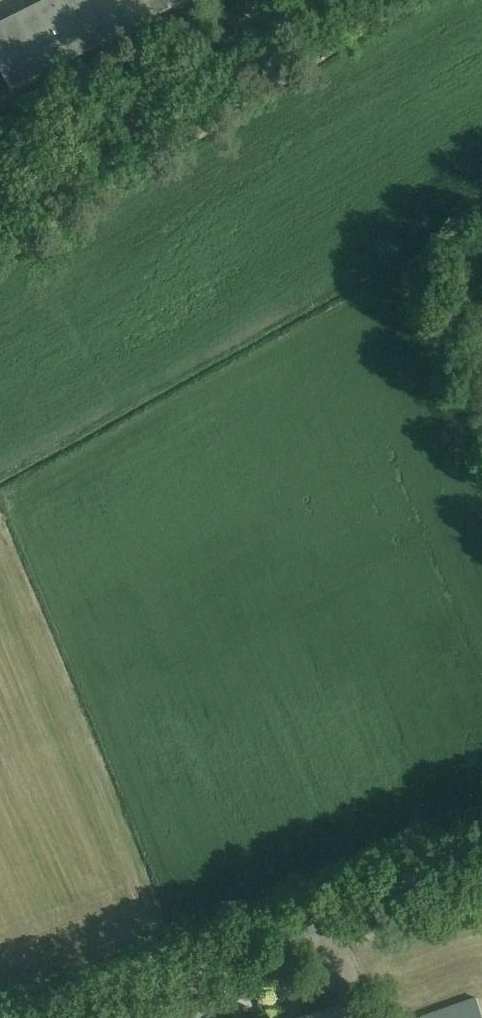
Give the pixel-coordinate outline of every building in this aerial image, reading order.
[(0,22),(0,69),(1,68),(12,90),(188,0),(45,0),(0,22)] [(414,1017),(481,1017),(481,992),(414,1017)]
